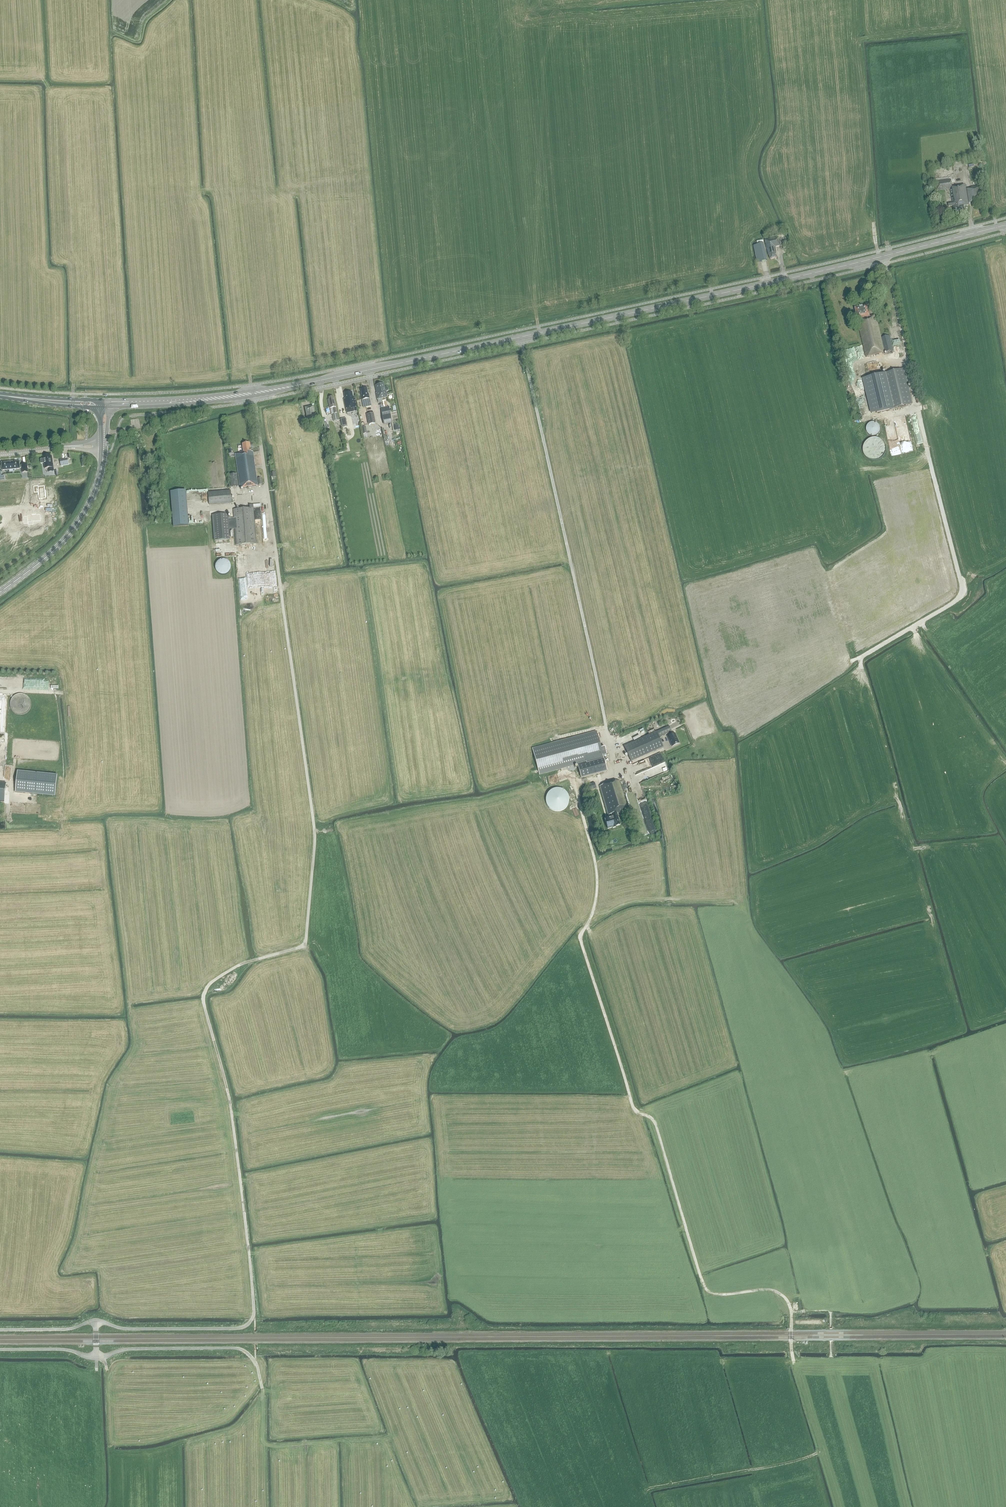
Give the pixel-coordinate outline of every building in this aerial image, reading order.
[(967,205),(969,205),(965,184),(964,185),(952,187),(950,179),(935,181),(936,191),(950,189),(952,202),(947,203),(948,207),(953,206),(953,207),(954,214),(964,212),(963,206),(967,205)] [(967,189),(969,203),(970,203),(973,202),(973,204),(985,202),(982,185),(970,187),(970,188),(968,189),(967,189)] [(775,247),(780,246),(778,236),(764,239),(766,249),(767,249),(769,255),(770,259),(771,259),(776,258),(776,257),(777,256),(776,253),(775,247)] [(753,246),(757,262),(767,260),(763,243),(753,246)] [(883,353),(893,350),(890,335),(881,337),(876,315),(870,317),(867,306),(855,308),(857,320),(859,319),(860,325),(859,325),(866,357),(867,356),(867,357),(883,353)] [(904,368),(883,373),(891,409),(912,404),(904,368)] [(387,397),(386,391),(387,391),(388,390),(388,389),(388,388),(387,388),(386,388),(383,388),(383,384),(376,385),(377,391),(376,391),(377,393),(376,393),(377,399),(387,397)] [(369,399),(369,398),(368,393),(367,393),(367,388),(361,389),(361,394),(363,407),(371,406),(370,399),(369,399)] [(345,399),(343,399),(345,409),(356,407),(354,397),(352,397),(351,392),(344,393),(345,399)] [(334,414),(337,413),(334,402),(333,397),(329,398),(329,399),(328,400),(330,408),(332,408),(334,414)] [(316,420),(313,406),(305,408),(308,422),(316,420)] [(389,406),(380,408),(384,425),(392,424),(389,406)] [(373,413),(366,414),(368,425),(375,423),(373,413)] [(879,431),(880,429),(879,427),(878,425),(876,423),(874,422),(872,422),(869,423),(867,425),(866,427),(866,429),(866,431),(867,434),(869,435),(872,436),(874,436),(876,435),(878,434),(879,431)] [(903,453),(915,451),(911,434),(899,437),(903,453)] [(885,456),(884,438),(866,439),(867,458),(885,456)] [(240,488),(258,485),(253,451),(251,452),(249,443),(242,444),(243,453),(235,454),(240,488)] [(41,463),(44,463),(44,469),(53,467),(51,456),(50,456),(50,455),(42,456),(43,459),(40,459),(40,460),(40,463),(41,463)] [(19,461),(1,462),(2,470),(19,469),(19,468),(21,468),(22,473),(28,473),(27,464),(21,465),(19,465),(19,461)] [(238,486),(237,474),(229,475),(230,487),(238,486)] [(37,495),(37,500),(41,500),(41,499),(44,499),(44,495),(44,491),(43,491),(43,486),(37,487),(37,486),(32,487),(32,493),(36,493),(36,495),(37,495)] [(186,490),(170,492),(173,527),(189,525),(186,490)] [(231,490),(208,492),(209,505),(232,503),(231,490)] [(212,515),(214,540),(230,539),(229,529),(235,529),(236,545),(256,543),(253,504),(249,505),(249,508),(233,509),(234,518),(228,518),(228,514),(212,515)] [(30,514),(26,514),(26,515),(22,515),(23,523),(27,523),(27,524),(32,523),(32,520),(40,520),(40,517),(40,516),(39,513),(35,513),(35,512),(30,513),(30,514)] [(219,560),(219,574),(233,573),(232,559),(219,560)] [(11,709),(13,711),(16,713),(19,714),(23,714),(26,713),(29,711),(31,708),(32,705),(32,702),(30,699),(28,696),(26,694),(22,693),(19,693),(16,694),(13,696),(11,699),(10,702),(10,705),(11,709)] [(656,732),(624,746),(631,762),(663,747),(658,738),(668,733),(669,736),(667,737),(671,746),(678,743),(674,734),(672,735),(671,732),(668,726),(656,732)] [(603,755),(607,754),(605,747),(601,748),(596,731),(532,748),(539,775),(588,762),(588,761),(603,757),(603,755)] [(55,774),(16,771),(14,792),(54,795),(55,774)] [(620,785),(625,783),(624,780),(619,782),(619,780),(600,785),(608,815),(609,814),(611,814),(612,817),(605,819),(607,828),(612,827),(612,828),(615,827),(615,826),(619,825),(616,813),(628,810),(620,785)] [(594,782),(587,785),(590,791),(596,788),(594,782)] [(571,810),(570,789),(549,789),(550,811),(571,810)]
